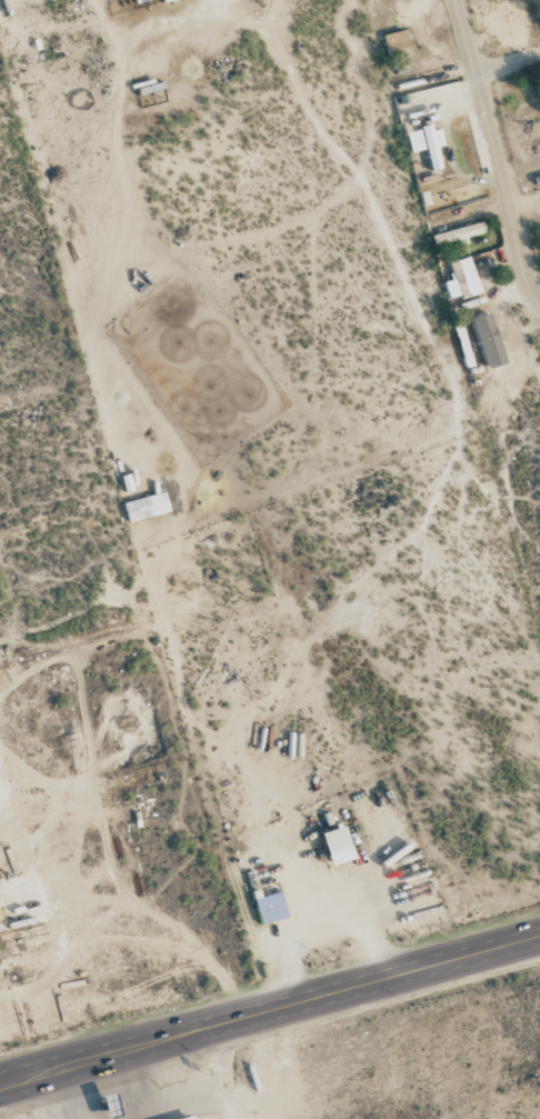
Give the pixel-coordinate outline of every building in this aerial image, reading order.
[(382,35),(388,59),(411,53),(405,29),(382,35)] [(442,168),(430,124),(420,127),(432,171),(442,168)] [(410,153),(423,150),(419,130),(405,133),(410,153)] [(465,238),(484,232),(481,221),(430,237),(433,247),(456,240),(458,247),(467,244),(465,238)] [(447,263),(452,279),(443,282),(449,301),(480,292),(469,256),(447,263)] [(354,858),(343,825),(320,833),(331,866),(354,858)] [(261,925),(288,917),(280,892),(254,900),(261,925)] [(98,1093),(104,1118),(118,1113),(111,1090),(98,1093)]
